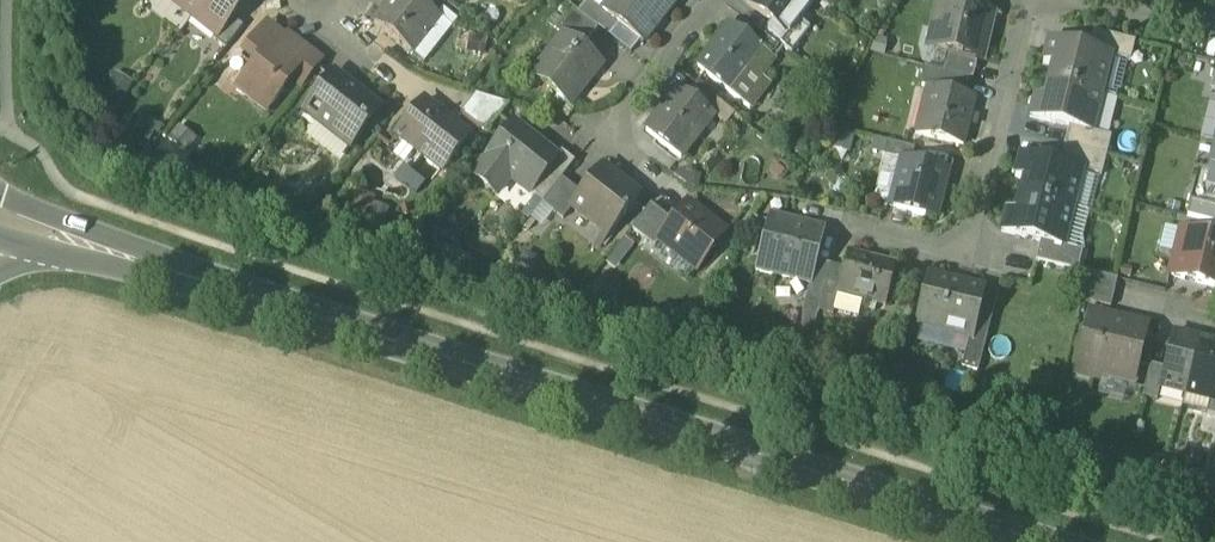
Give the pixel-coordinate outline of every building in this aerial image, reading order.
[(207,0),(174,0),(194,16),(207,0)] [(194,16),(218,34),(219,35),(232,18),(247,0),(207,0),(194,16)] [(412,53),(440,17),(437,15),(418,0),(393,0),(374,24),(412,53)] [(437,15),(447,3),(443,0),(418,0),(437,15)] [(602,11),(589,1),(588,0),(587,0),(578,12),(597,27),(609,37),(619,25),(602,11)] [(589,1),(602,11),(611,0),(590,0),(589,1)] [(643,43),(676,1),(675,0),(611,0),(602,11),(619,25),(640,41),(643,43)] [(817,0),(749,0),(747,3),(771,22),(789,36),(790,35),(817,0)] [(940,2),(973,10),(975,0),(941,0),(940,2)] [(977,60),(982,61),(993,15),(973,10),(940,2),(939,2),(932,28),(942,31),(937,50),(947,53),(977,60)] [(561,34),(580,48),(597,27),(578,12),(570,7),(553,29),(561,35),(561,34)] [(452,27),(440,17),(412,53),(424,63),(452,27)] [(210,43),(222,53),(243,27),(232,18),(219,35),(218,34),(210,43)] [(789,36),(771,22),(762,33),(783,49),(791,55),(800,43),(790,35),(789,36)] [(619,25),(609,37),(630,54),(640,41),(619,25)] [(697,67),(731,94),(763,52),(746,38),(729,26),(697,67)] [(266,111),(290,79),(296,72),(287,65),(298,51),(284,40),(267,27),(245,54),(258,64),(238,89),(266,111)] [(763,52),(774,60),(783,49),(762,33),(755,27),(746,38),(763,52)] [(930,49),(937,50),(942,31),(932,28),(927,48),(930,49)] [(1128,61),(1130,62),(1135,43),(1094,32),(1089,51),(1112,57),(1128,61)] [(545,88),(567,105),(581,87),(579,85),(588,73),(591,75),(600,64),(580,48),(561,34),(561,35),(537,66),(553,79),(545,88)] [(288,35),(284,40),(298,51),(287,65),(296,72),(290,79),(300,87),(321,60),(288,35)] [(487,39),(468,36),(465,53),(484,57),(487,39)] [(1053,64),(1049,81),(1102,95),(1112,57),(1089,51),(1049,41),(1044,62),(1053,64)] [(937,50),(930,49),(926,68),(943,72),(947,53),(937,50)] [(774,60),(763,52),(731,94),(750,109),(769,85),(761,78),(774,60)] [(947,53),(943,72),(970,79),(972,79),(977,60),(947,53)] [(1121,92),(1128,61),(1112,57),(1102,95),(1116,98),(1117,91),(1121,92)] [(529,76),(545,88),(553,79),(537,66),(529,76)] [(970,79),(943,72),(926,68),(921,86),(927,87),(933,89),(965,97),(970,79)] [(133,85),(114,74),(103,93),(122,104),(133,85)] [(318,122),(350,147),(379,109),(334,74),(306,110),(319,120),(318,122)] [(1093,133),(1102,95),(1049,81),(1044,99),(1035,97),(1030,117),(1069,127),(1093,133)] [(685,95),(706,111),(715,99),(694,83),(685,95)] [(933,89),(927,87),(916,134),(921,135),(933,89)] [(644,131),(679,158),(697,135),(691,131),(698,122),(704,126),(712,116),(706,111),(685,95),(677,88),(644,131)] [(921,135),(963,145),(975,99),(965,97),(933,89),(921,135)] [(463,115),(487,134),(510,106),(478,96),(463,115)] [(398,136),(441,170),(468,135),(425,101),(415,114),(408,114),(403,121),(404,128),(398,136)] [(305,112),(318,122),(319,120),(306,110),(305,112)] [(159,126),(143,118),(134,134),(150,143),(159,126)] [(338,162),(350,147),(318,122),(306,137),(338,162)] [(691,131),(697,135),(704,126),(698,122),(691,131)] [(493,194),(495,195),(510,177),(531,193),(558,159),(557,158),(514,124),(472,177),(474,179),(493,193),(493,194)] [(1069,127),(1065,146),(1107,156),(1111,137),(1093,133),(1069,127)] [(854,138),(837,134),(833,150),(850,154),(854,138)] [(901,161),(910,163),(913,148),(885,141),(881,156),(883,156),(901,161)] [(1107,156),(1065,146),(1060,165),(1083,171),(1102,176),(1107,156)] [(1205,189),(1204,190),(1214,193),(1214,149),(1205,189)] [(531,193),(543,203),(561,179),(574,163),(561,152),(557,158),(558,159),(531,193)] [(1024,178),(1020,196),(1074,209),(1083,171),(1060,165),(1021,155),(1015,176),(1024,178)] [(901,161),(883,156),(873,197),(894,203),(899,180),(896,179),(901,161)] [(893,207),(934,217),(946,172),(910,163),(901,161),(896,179),(899,180),(894,203),(893,207)] [(425,184),(403,166),(395,178),(417,195),(425,184)] [(571,208),(607,236),(638,195),(600,166),(579,193),(569,206),(571,208)] [(1092,213),(1102,176),(1083,171),(1074,209),(1089,213),(1092,213)] [(579,193),(561,179),(543,203),(554,212),(562,218),(571,208),(569,206),(579,193)] [(1194,187),(1187,216),(1214,223),(1214,193),(1204,190),(1205,189),(1194,187)] [(1074,209),(1020,196),(1016,213),(1007,211),(1001,232),(1041,241),(1064,247),(1074,209)] [(542,228),(554,212),(543,203),(530,219),(542,228)] [(390,210),(374,204),(368,222),(383,228),(390,210)] [(659,241),(697,270),(725,234),(687,204),(673,222),(659,241)] [(644,240),(654,248),(659,241),(673,222),(651,205),(631,230),(644,240)] [(1083,237),(1089,213),(1074,209),(1064,247),(1083,251),(1083,237)] [(810,284),(811,284),(817,262),(825,229),(770,216),(756,271),(810,284)] [(1174,254),(1179,231),(1164,227),(1159,250),(1174,254)] [(1214,288),(1214,240),(1213,240),(1179,231),(1174,254),(1168,276),(1214,288)] [(634,247),(625,239),(606,264),(615,271),(634,247)] [(688,282),(697,270),(659,241),(654,248),(644,240),(640,245),(688,282)] [(1036,260),(1078,270),(1083,251),(1064,247),(1041,241),(1036,260)] [(833,311),(857,317),(862,299),(884,304),(894,266),(847,254),(843,268),(837,293),(838,293),(833,311)] [(843,268),(831,265),(817,262),(811,284),(810,284),(803,312),(818,316),(819,312),(832,315),(833,311),(838,293),(837,293),(843,268)] [(1081,301),(1110,308),(1117,280),(1114,279),(1088,273),(1081,301)] [(969,338),(971,339),(983,291),(984,288),(930,275),(918,325),(920,326),(969,338)] [(966,349),(983,353),(998,294),(983,291),(971,339),(969,338),(966,349)] [(813,334),(818,316),(803,312),(802,331),(813,334)] [(1127,381),(1131,382),(1144,330),(1092,316),(1079,369),(1103,375),(1127,381)] [(916,342),(965,354),(966,349),(969,338),(920,326),(916,342)] [(1185,393),(1199,340),(1173,334),(1164,368),(1159,387),(1160,387),(1185,393)] [(1199,340),(1185,393),(1210,400),(1211,400),(1214,385),(1214,344),(1199,340)] [(978,373),(983,353),(966,349),(965,354),(961,368),(978,373)] [(1142,397),(1157,401),(1160,387),(1159,387),(1164,368),(1150,365),(1142,397)] [(1122,402),(1127,381),(1103,375),(1098,396),(1122,402)] [(1214,416),(1214,385),(1211,400),(1210,400),(1207,413),(1214,416)] [(1182,407),(1207,413),(1210,400),(1185,393),(1182,407)]
